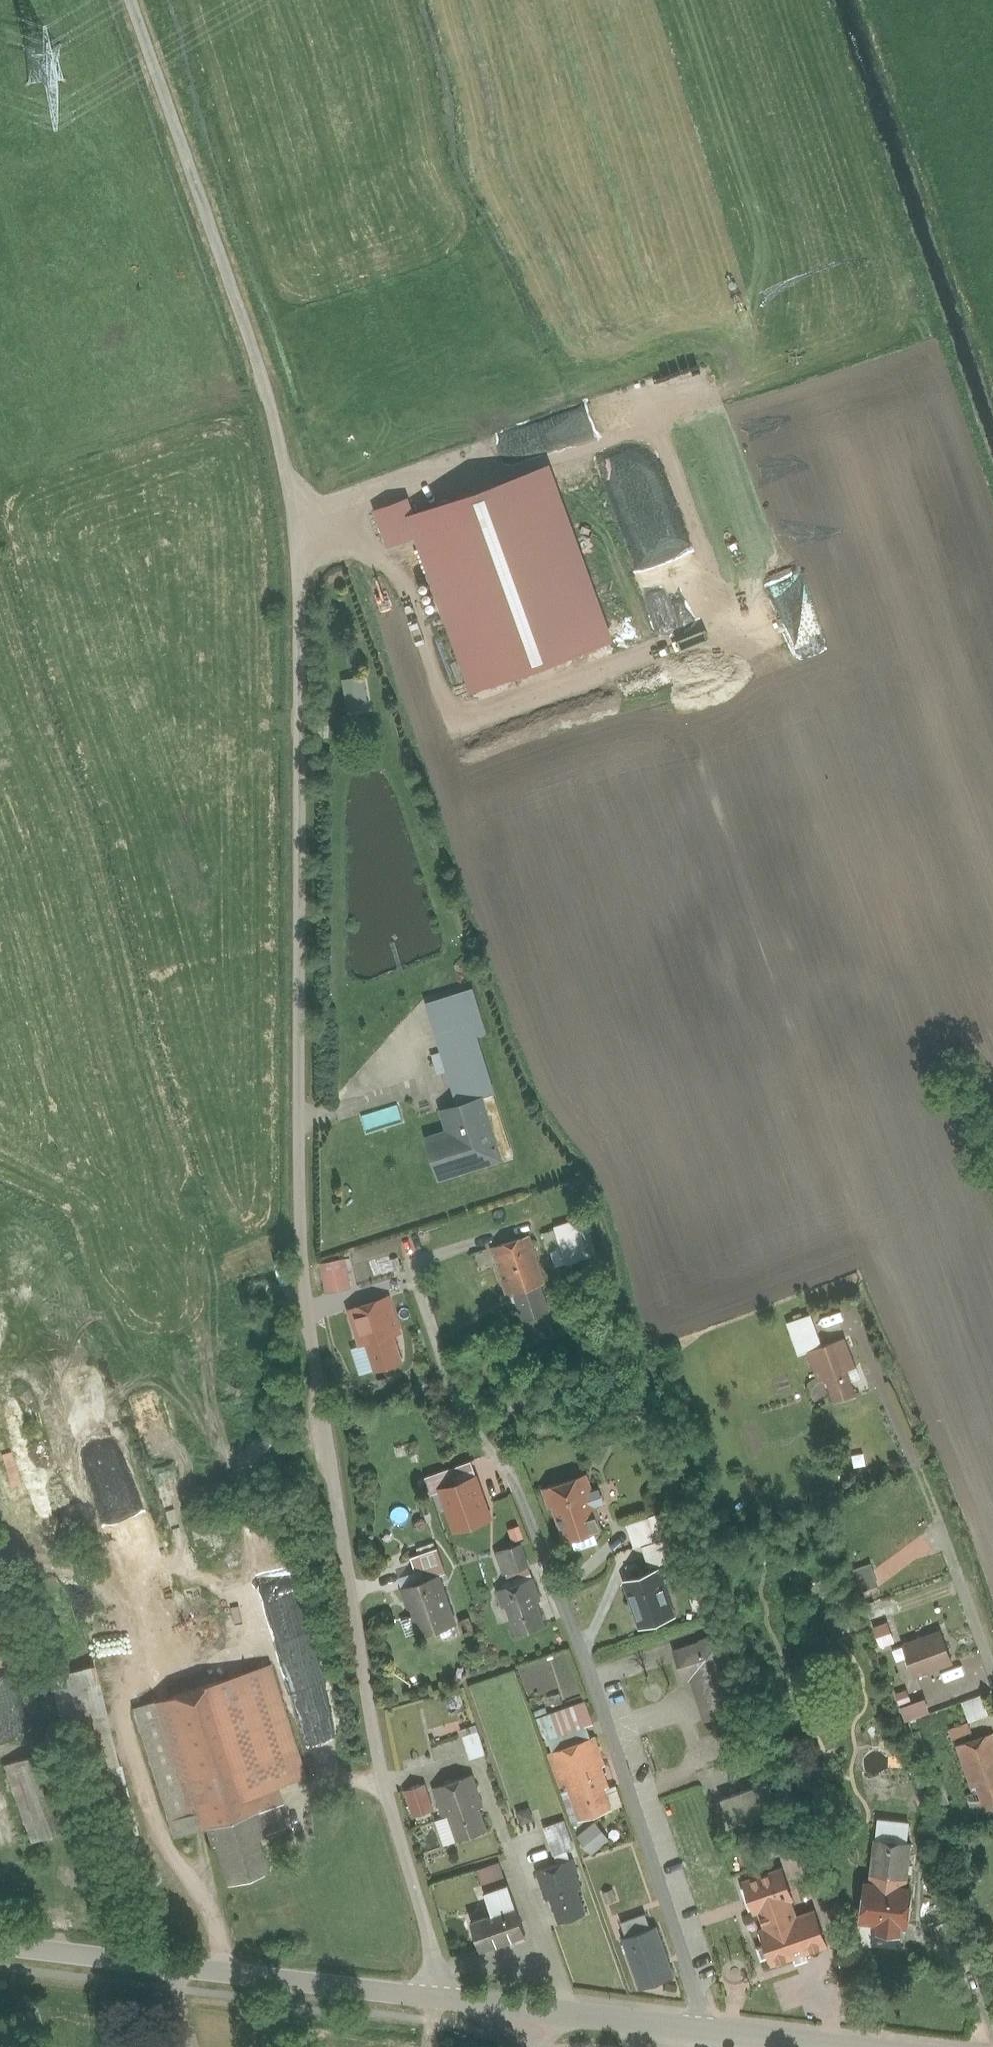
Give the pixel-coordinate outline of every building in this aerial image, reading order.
[(551,461),(410,514),(417,533),(477,694),(619,641),(551,461)] [(719,630),(672,475),(619,491),(666,646),(719,630)] [(402,495),(372,506),(387,545),(417,533),(410,514),(402,495)] [(370,710),(369,676),(346,677),(348,711),(370,710)] [(488,1029),(477,995),(444,1005),(453,1035),(446,1038),(465,1100),(494,1091),(499,1090),(480,1031),(488,1029)] [(425,1131),(439,1178),(514,1155),(494,1091),(465,1100),(443,1107),(448,1124),(425,1131)] [(585,1221),(543,1234),(554,1267),(596,1254),(585,1221)] [(531,1232),(493,1244),(507,1291),(518,1287),(545,1279),(531,1232)] [(348,1256),(321,1261),(327,1290),(353,1285),(348,1256)] [(518,1287),(528,1316),(555,1308),(545,1279),(518,1287)] [(391,1292),(348,1306),(360,1342),(368,1340),(397,1331),(403,1329),(391,1292)] [(816,1316),(788,1326),(799,1358),(808,1355),(828,1348),(816,1316)] [(368,1340),(376,1367),(405,1358),(397,1331),(368,1340)] [(828,1348),(808,1355),(816,1376),(821,1374),(832,1406),(854,1398),(846,1375),(857,1371),(846,1342),(828,1348)] [(474,1457),(427,1473),(432,1490),(440,1487),(479,1474),(474,1457)] [(479,1474),(440,1487),(454,1528),(493,1514),(479,1474)] [(585,1477),(541,1491),(548,1512),(552,1511),(564,1549),(604,1536),(596,1512),(602,1510),(595,1488),(589,1490),(585,1477)] [(666,1515),(626,1527),(634,1552),(644,1549),(674,1539),(666,1515)] [(674,1539),(644,1549),(651,1571),(671,1564),(667,1553),(677,1550),(674,1539)] [(525,1540),(497,1550),(505,1572),(533,1563),(525,1540)] [(447,1569),(439,1545),(410,1555),(418,1579),(438,1572),(447,1569)] [(878,1575),(874,1576),(891,1627),(932,1612),(914,1562),(902,1566),(878,1575)] [(418,1579),(402,1585),(418,1633),(455,1620),(438,1572),(418,1579)] [(656,1572),(624,1582),(640,1633),(673,1622),(656,1572)] [(531,1575),(497,1586),(503,1604),(507,1603),(517,1632),(547,1622),(531,1575)] [(941,1633),(901,1647),(912,1677),(952,1663),(941,1633)] [(714,1635),(675,1648),(685,1680),(691,1678),(724,1668),(714,1635)] [(278,1661),(142,1707),(183,1829),(213,1819),(283,1795),(319,1783),(278,1661)] [(104,1662),(58,1672),(68,1719),(114,1709),(104,1662)] [(724,1668),(691,1678),(706,1726),(739,1715),(724,1668)] [(983,1697),(962,1704),(969,1724),(990,1716),(983,1697)] [(588,1698),(538,1715),(546,1738),(550,1736),(586,1724),(595,1721),(588,1698)] [(926,1701),(901,1710),(906,1724),(931,1715),(926,1701)] [(478,1722),(461,1727),(470,1756),(487,1751),(478,1722)] [(554,1746),(590,1734),(586,1724),(550,1736),(554,1746)] [(975,1742),(969,1724),(950,1730),(956,1749),(975,1742)] [(596,1735),(549,1751),(561,1785),(567,1783),(579,1818),(614,1806),(607,1786),(611,1784),(603,1763),(606,1762),(596,1735)] [(956,1749),(972,1794),(964,1796),(972,1818),(992,1811),(992,1736),(975,1742),(956,1749)] [(49,1750),(11,1762),(36,1839),(73,1827),(49,1750)] [(474,1772),(434,1786),(444,1812),(448,1810),(458,1839),(488,1829),(480,1806),(485,1805),(474,1772)] [(425,1781),(406,1787),(416,1817),(435,1810),(425,1781)] [(729,1812),(753,1809),(750,1789),(727,1792),(729,1812)] [(283,1795),(213,1819),(233,1880),(281,1864),(270,1831),(293,1823),(283,1795)] [(566,1818),(545,1825),(554,1851),(575,1844),(566,1818)] [(596,1820),(579,1833),(595,1853),(612,1839),(596,1820)] [(905,1900),(912,1845),(873,1840),(866,1895),(905,1900)] [(574,1857),(538,1868),(548,1898),(551,1897),(559,1922),(588,1912),(579,1885),(583,1884),(574,1857)] [(501,1860),(480,1867),(486,1887),(508,1879),(501,1860)] [(780,1873),(740,1885),(751,1918),(758,1915),(790,1905),(780,1873)] [(486,1887),(484,1888),(492,1909),(516,1901),(508,1879),(486,1887)] [(905,1900),(866,1895),(862,1930),(877,1932),(875,1942),(900,1946),(901,1935),(907,1936),(911,1900),(905,1900)] [(492,1909),(466,1918),(476,1946),(525,1929),(516,1901),(492,1909)] [(795,1918),(790,1905),(758,1915),(762,1928),(795,1918)] [(762,1928),(756,1930),(768,1967),(827,1948),(815,1912),(795,1918),(762,1928)] [(658,1924),(624,1936),(641,1986),(675,1974),(658,1924)]
